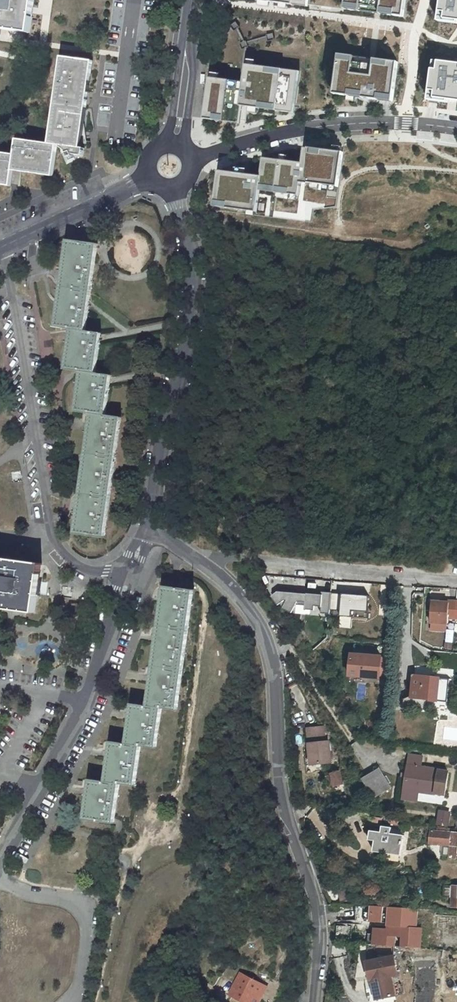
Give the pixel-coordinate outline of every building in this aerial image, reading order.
[(28,34),(32,0),(0,0),(0,30),(28,34)] [(405,17),(407,0),(347,0),(346,10),(405,17)] [(437,17),(456,20),(456,0),(440,0),(437,17)] [(432,54),(426,96),(456,100),(456,58),(432,54)] [(394,102),(399,62),(341,55),(335,94),(394,102)] [(87,109),(87,107),(93,63),(62,58),(56,103),(56,104),(87,109)] [(244,83),(210,78),(205,119),(240,124),(242,106),(294,113),(299,72),(247,65),(244,83)] [(56,104),(50,144),(58,145),(59,145),(62,146),(67,160),(72,159),(70,155),(85,157),(86,149),(82,148),(87,109),(56,104)] [(18,140),(16,155),(0,153),(0,185),(12,186),(14,170),(54,176),(58,146),(58,145),(50,144),(18,140)] [(340,188),(344,154),(306,149),(304,164),(264,158),(261,177),(220,171),(215,206),(257,212),(260,191),(300,196),(302,183),(340,188)] [(98,246),(67,241),(55,328),(71,331),(65,369),(81,373),(75,412),(92,415),(75,533),(101,537),(120,419),(106,416),(112,378),(96,375),(101,335),(86,332),(98,246)] [(0,557),(0,609),(34,614),(41,564),(0,557)] [(192,592),(163,588),(144,707),(130,705),(124,745),(110,743),(104,783),(89,781),(83,818),(112,823),(118,785),(133,787),(139,747),(154,749),(160,709),(175,711),(192,592)] [(321,612),(329,614),(331,593),(277,588),(269,594),(279,607),(282,606),(292,611),(297,602),(306,602),(305,608),(315,609),(315,606),(321,606),(321,612)] [(336,626),(349,628),(351,616),(366,618),(368,596),(339,593),(336,626)] [(432,603),(431,624),(448,626),(449,621),(456,621),(456,609),(456,603),(450,603),(450,604),(432,603)] [(448,626),(432,625),(431,632),(448,633),(448,626)] [(342,676),(376,681),(380,655),(346,650),(342,676)] [(449,679),(415,675),(413,696),(428,697),(428,699),(447,701),(449,679)] [(312,726),(314,763),(334,762),(333,740),(330,740),(329,726),(312,726)] [(422,757),(410,756),(404,790),(403,797),(416,800),(418,792),(435,795),(435,793),(444,795),(448,770),(440,769),(421,766),(422,757)] [(381,769),(364,778),(375,797),(391,788),(381,769)] [(339,771),(331,774),(335,786),(343,783),(339,771)] [(347,797),(340,798),(343,808),(349,806),(347,797)] [(447,826),(449,811),(437,809),(435,825),(447,826)] [(367,850),(381,852),(382,847),(393,848),(395,835),(383,833),(384,827),(375,826),(374,832),(363,830),(361,840),(368,841),(367,850)] [(451,827),(451,832),(450,845),(448,857),(456,858),(456,828),(451,827)] [(451,832),(431,830),(429,843),(450,845),(451,832)] [(348,896),(332,895),(333,904),(348,905),(348,896)] [(399,937),(405,938),(404,947),(421,949),(422,928),(415,928),(417,909),(390,907),(390,916),(385,915),(385,907),(374,906),(373,920),(391,922),(390,930),(378,929),(377,945),(398,947),(399,937)] [(398,957),(370,963),(373,981),(376,981),(380,1001),(399,997),(395,977),(401,976),(398,957)] [(452,987),(455,973),(446,972),(444,986),(452,987)] [(241,974),(231,994),(238,998),(239,996),(243,998),(242,1000),(241,1001),(259,1001),(267,988),(241,974)] [(370,982),(373,1001),(400,1001),(399,997),(380,1001),(376,981),(373,981),(370,982)]
